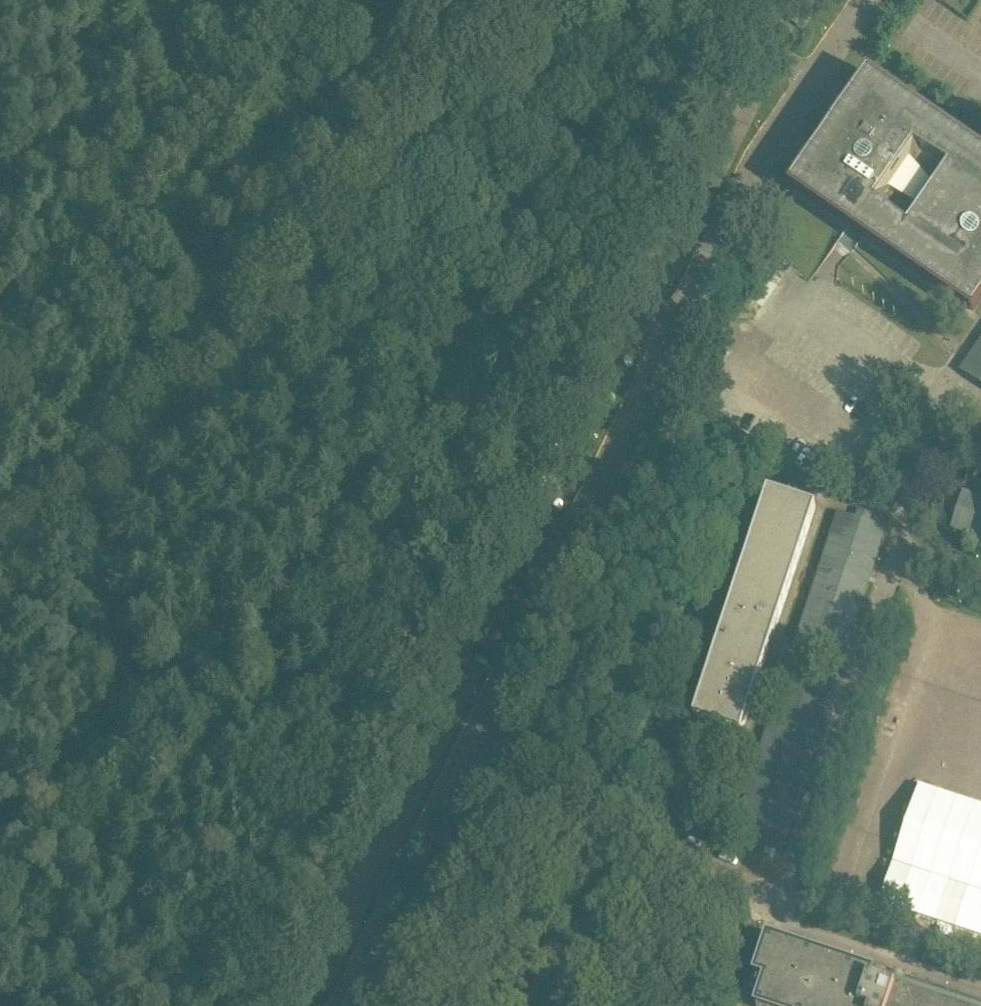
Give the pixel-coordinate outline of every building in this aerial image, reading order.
[(868,78),(793,187),(974,312),(980,302),(980,156),(868,78)] [(962,370),(972,377),(975,379),(978,382),(979,382),(980,384),(980,342),(962,370)] [(740,734),(770,642),(815,506),(767,490),(692,718),(740,734)] [(966,496),(966,495),(965,495),(953,531),(954,531),(980,539),(980,501),(966,496)] [(795,650),(793,655),(810,661),(807,671),(808,671),(819,674),(819,675),(822,665),(840,671),(861,607),(862,602),(863,601),(863,599),(885,532),(868,526),(871,517),(868,515),(860,513),(859,513),(856,522),(839,516),(812,596),(810,603),(795,650)] [(756,978),(766,982),(764,987),(764,988),(760,999),(758,1005),(890,1005),(895,991),(890,989),(889,989),(888,988),(886,988),(884,987),(884,978),(874,977),(873,977),(873,976),(870,976),(797,951),(777,945),(768,942),(756,978)] [(896,987),(895,991),(890,1005),(952,1005),(896,987)]
